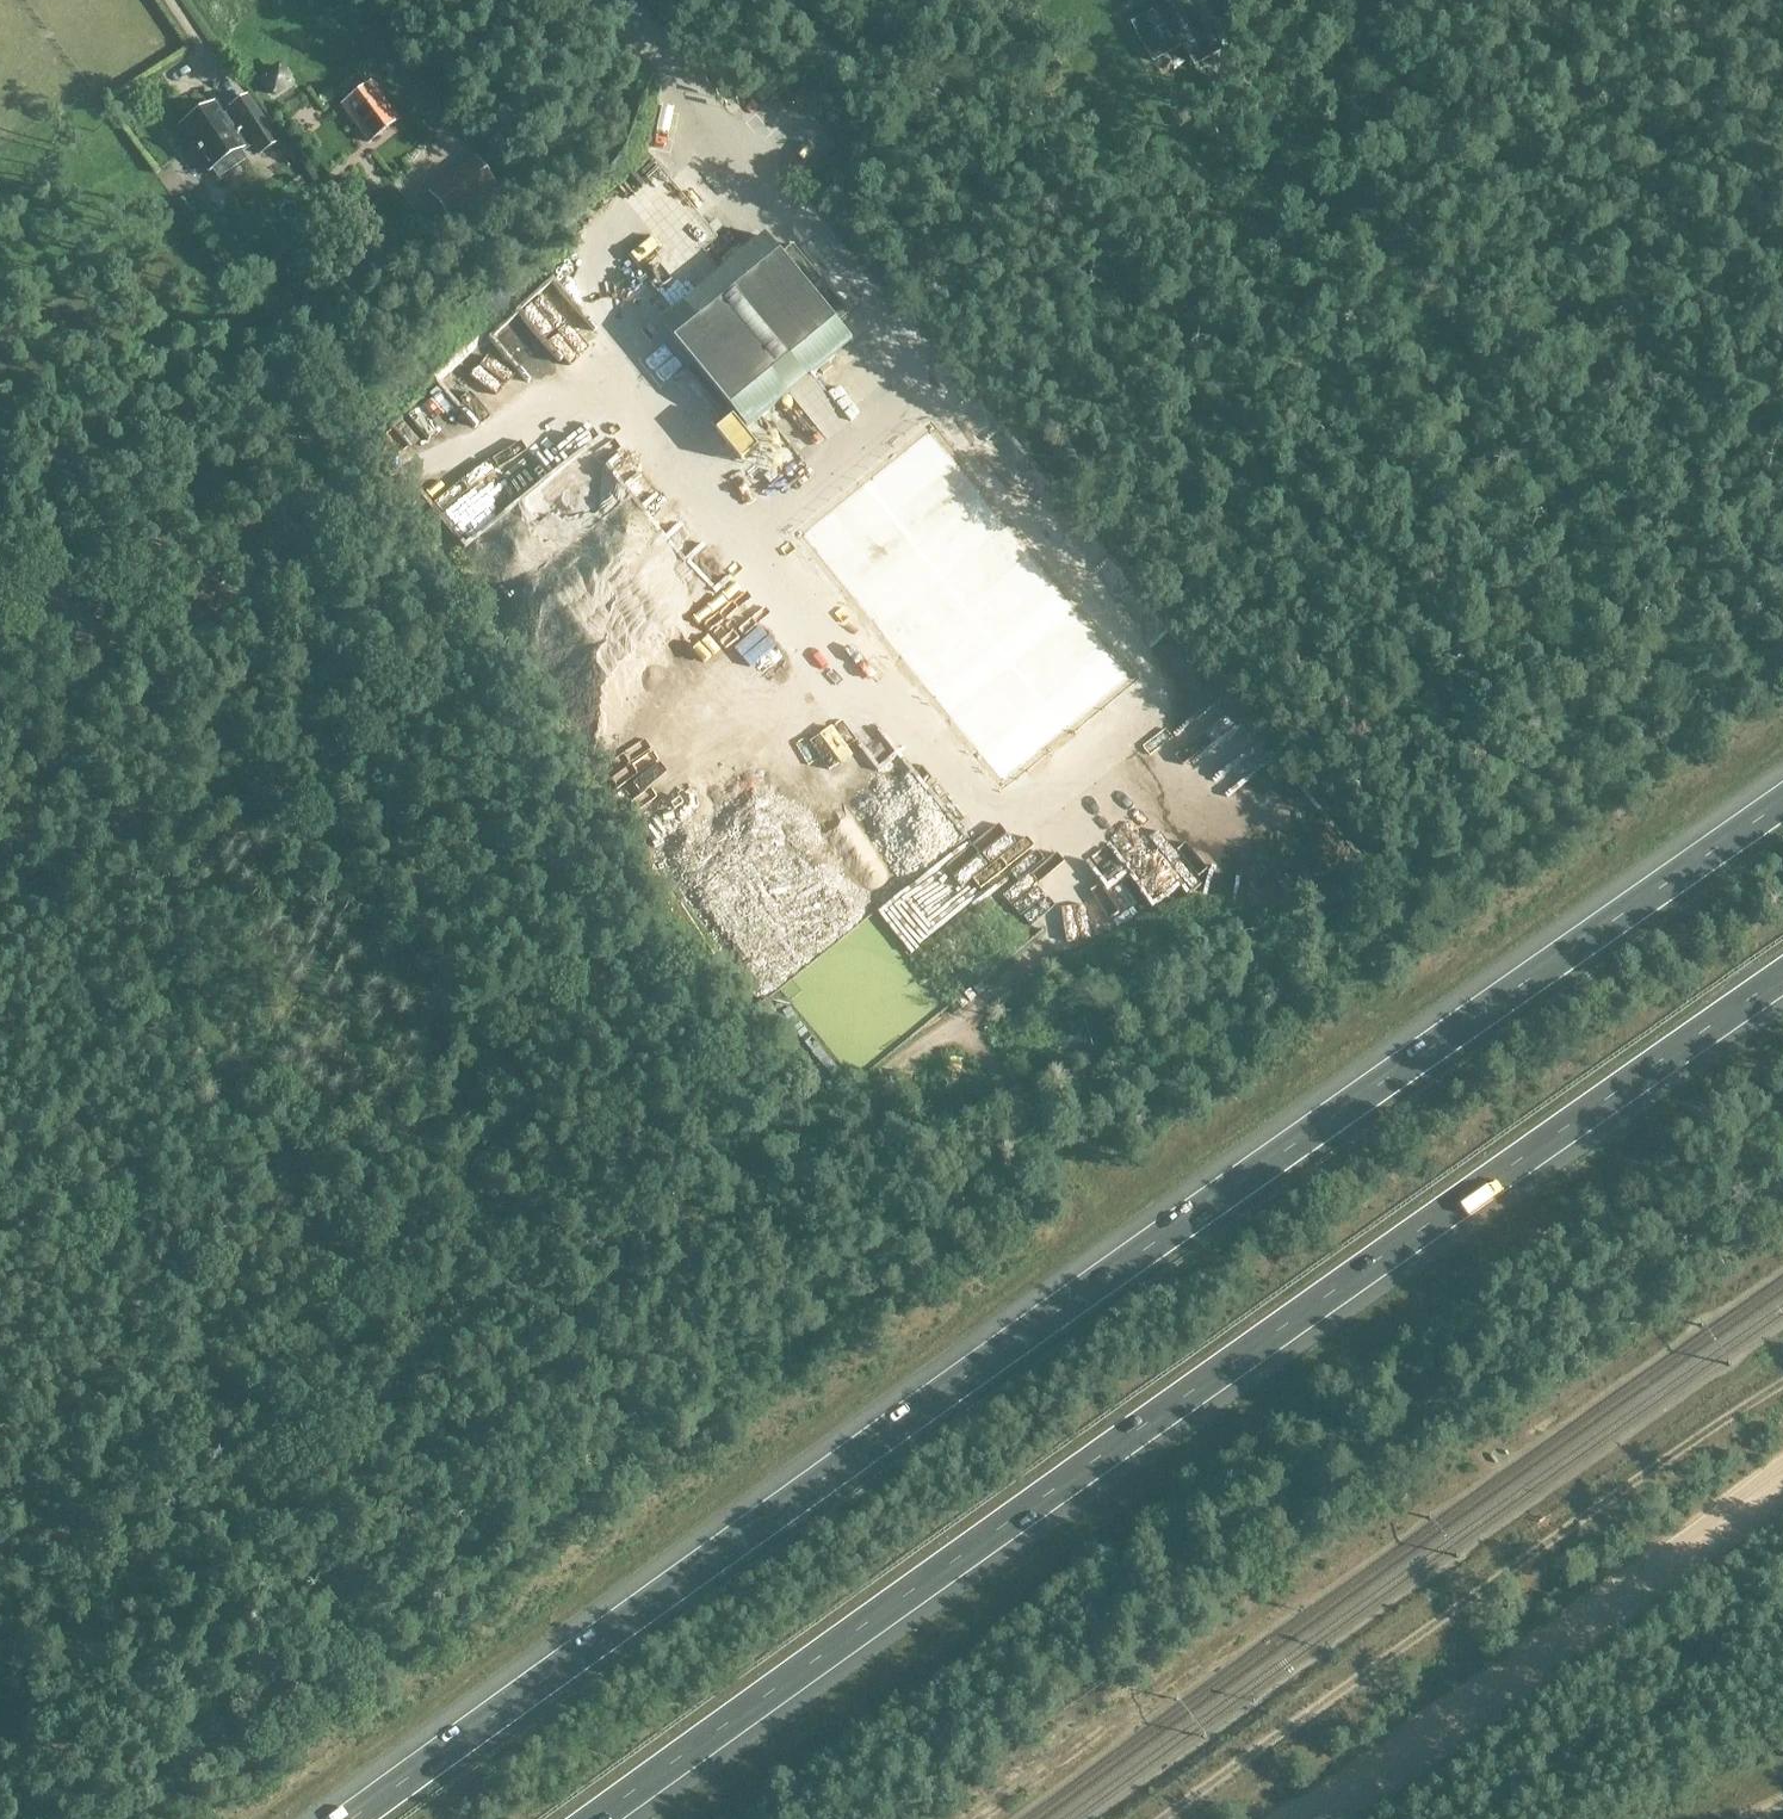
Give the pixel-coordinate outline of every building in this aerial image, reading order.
[(1209,29),(1195,36),(1175,1),(1134,25),(1155,62),(1185,46),(1196,67),(1222,53),(1209,29)] [(275,96),(291,85),(280,69),(264,80),(275,96)] [(372,86),(343,108),(369,143),(398,120),(372,86)] [(756,105),(770,128),(786,119),(772,95),(756,105)] [(193,121),(182,128),(219,180),(245,162),(241,155),(243,153),(235,143),(245,136),(259,156),(277,143),(248,98),(231,110),(235,116),(224,123),(214,107),(204,114),(200,114),(194,117),(193,121)] [(652,284),(714,242),(655,156),(640,167),(645,174),(589,213),(596,223),(610,213),(616,222),(639,206),(651,224),(624,243),(652,284)] [(474,160),(431,194),(451,219),(493,185),(474,160)] [(382,245),(374,233),(365,239),(374,251),(382,245)] [(794,247),(784,255),(769,236),(662,323),(749,431),(856,344),(840,324),(851,314),(794,247)] [(440,397),(396,429),(399,443),(418,468),(431,465),(436,462),(443,460),(476,436),(478,435),(476,423),(500,405),(498,393),(508,386),(528,381),(495,337),(472,354),(474,363),(455,376),(436,380),(440,397)] [(914,372),(934,389),(952,368),(933,351),(914,372)] [(933,396),(950,410),(968,388),(952,374),(933,396)] [(975,450),(984,444),(989,453),(1005,443),(977,398),(953,413),(975,450)] [(543,469),(566,450),(563,448),(576,436),(567,426),(562,431),(542,409),(513,435),(543,469)] [(1030,511),(1050,487),(1024,465),(1004,488),(1030,511)] [(527,571),(549,571),(549,516),(522,517),(522,540),(479,540),(480,578),(505,577),(505,594),(527,594),(527,571)] [(1078,528),(1058,550),(1086,575),(1106,553),(1078,528)] [(1087,584),(1107,602),(1125,583),(1105,565),(1087,584)] [(714,574),(699,587),(716,608),(731,596),(714,574)] [(992,595),(1002,618),(1028,607),(1018,584),(992,595)] [(1123,589),(1102,612),(1148,654),(1169,630),(1123,589)] [(1064,722),(1062,718),(1111,687),(1091,654),(1018,700),(1041,736),(1064,722)] [(625,733),(632,728),(622,712),(589,732),(609,765),(635,749),(625,733)] [(927,741),(912,755),(921,765),(936,751),(927,741)] [(1082,879),(1051,903),(1074,931),(1104,907),(1082,879)] [(951,941),(976,925),(968,913),(972,910),(959,890),(930,909),(951,941)] [(931,949),(942,946),(928,905),(898,916),(915,965),(934,958),(931,949)] [(1108,939),(1121,927),(1111,916),(1098,928),(1108,939)]
